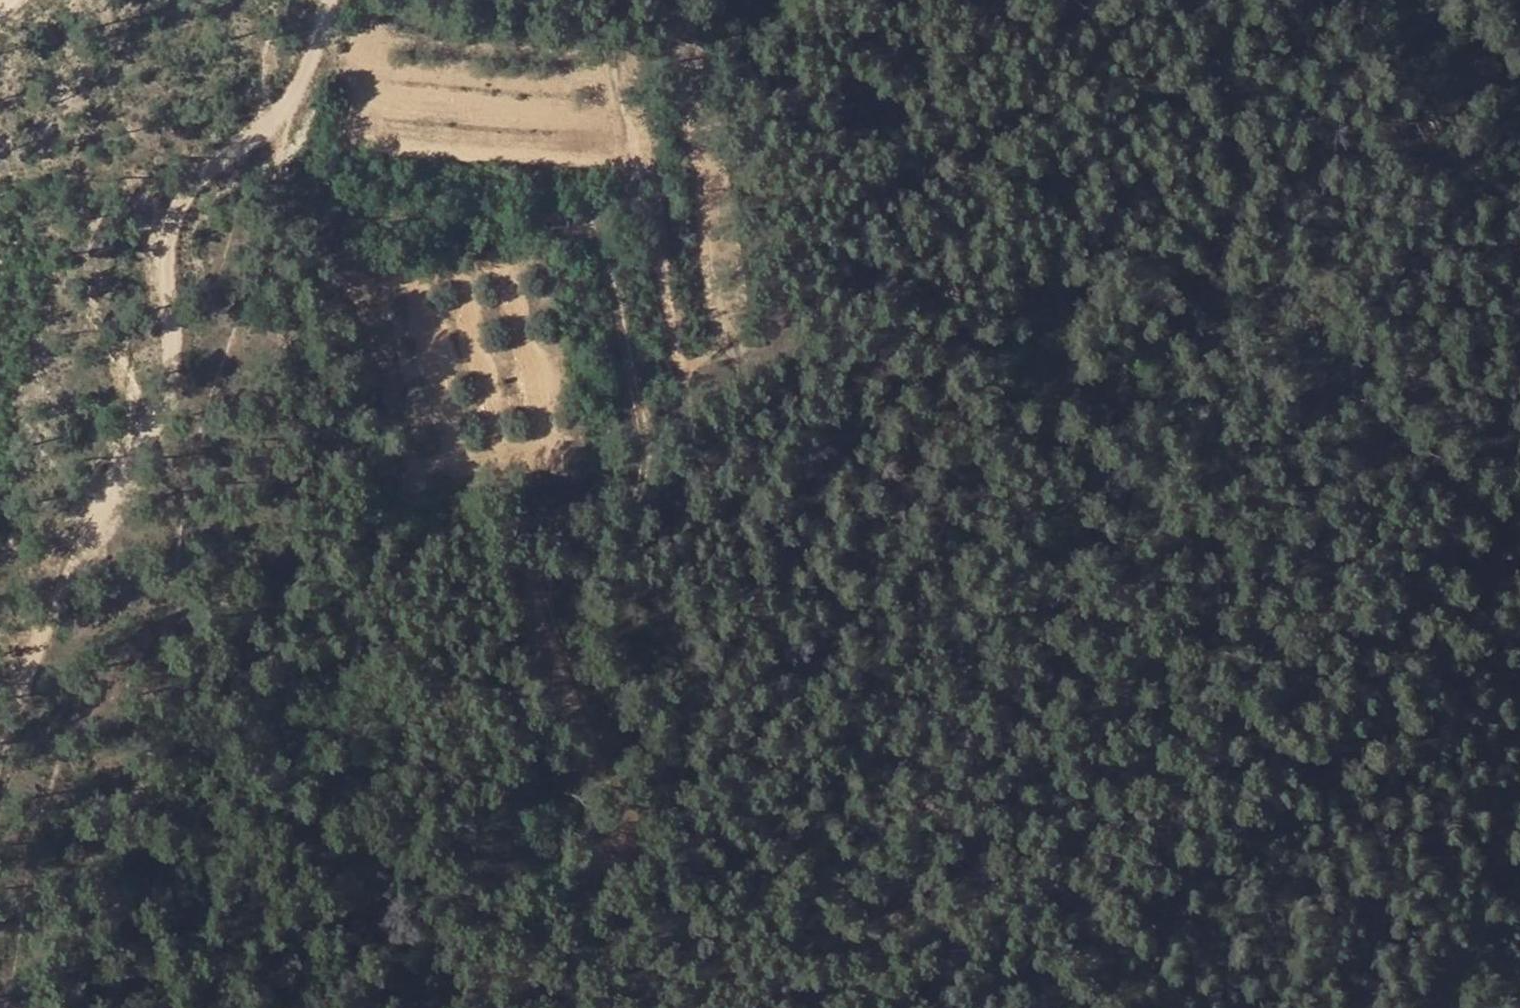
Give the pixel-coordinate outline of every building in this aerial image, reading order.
[(336,331),(333,330),(332,330),(329,330),(327,333),(326,336),(326,339),(331,342),(334,343),(337,342),(339,339),(339,336),(338,333),(336,331)]
